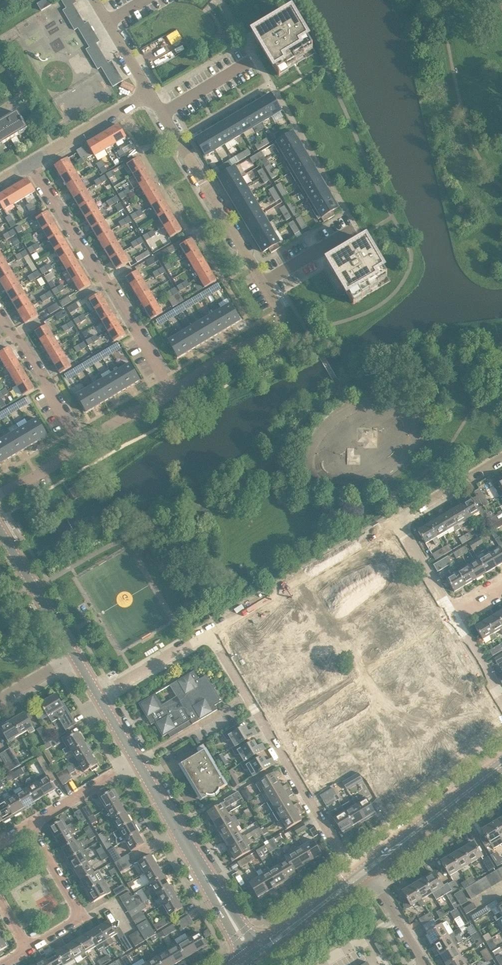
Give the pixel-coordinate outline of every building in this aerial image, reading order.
[(41,10),(51,4),(48,0),(44,0),(37,4),(41,10)] [(73,4),(76,2),(75,0),(68,0),(63,3),(66,8),(73,4)] [(65,15),(76,9),(73,4),(66,8),(62,10),(65,15)] [(68,20),(79,14),(76,9),(65,15),(68,20)] [(291,11),(281,17),(253,34),(260,45),(278,75),(316,52),(291,11)] [(71,25),(81,19),(79,14),(68,20),(71,25)] [(74,30),(78,28),(77,27),(84,23),(81,19),(71,25),(74,30)] [(80,32),(91,26),(88,21),(84,23),(77,27),(78,28),(80,32)] [(83,37),(94,31),(91,26),(80,32),(83,37)] [(86,42),(96,36),(94,31),(83,37),(86,42)] [(96,43),(99,41),(96,36),(86,42),(89,47),(96,43)] [(88,54),(99,48),(96,43),(89,47),(85,49),(88,54)] [(91,59),(102,53),(99,48),(88,54),(91,59)] [(94,64),(105,58),(102,53),(91,59),(94,64)] [(97,69),(101,67),(108,63),(105,58),(94,64),(97,69)] [(104,72),(114,65),(111,60),(108,63),(101,67),(104,72)] [(107,76),(117,70),(114,65),(104,72),(107,76)] [(109,81),(120,75),(117,70),(107,76),(109,81)] [(112,86),(123,80),(120,75),(109,81),(112,86)] [(261,100),(270,117),(280,111),(270,94),(261,100)] [(251,105),(261,122),(270,117),(261,100),(251,105)] [(242,111),(252,128),(261,122),(251,105),(242,111)] [(233,116),(243,133),(252,128),(242,111),(233,116)] [(18,112),(12,116),(8,118),(4,121),(3,120),(3,118),(0,120),(0,144),(1,143),(2,143),(20,133),(20,132),(26,128),(27,129),(28,128),(24,122),(22,119),(18,112)] [(223,122),(233,139),(243,133),(233,116),(223,122)] [(214,127),(224,144),(233,139),(223,122),(214,127)] [(115,143),(126,137),(118,124),(108,131),(115,143)] [(205,133),(215,150),(224,144),(214,127),(205,133)] [(282,135),(287,132),(284,127),(279,130),(282,135)] [(276,139),(282,135),(279,130),(273,134),(276,139)] [(105,149),(115,143),(108,131),(97,137),(105,149)] [(273,144),(279,154),(299,142),(293,132),(273,144)] [(195,139),(205,155),(215,150),(205,133),(195,139)] [(87,143),(87,144),(93,154),(94,156),(105,149),(97,137),(87,143)] [(263,146),(269,143),(266,138),(260,141),(263,146)] [(257,150),(263,146),(260,141),(254,145),(257,150)] [(299,142),(279,154),(284,163),(304,151),(299,142)] [(88,157),(93,154),(87,144),(82,147),(88,157)] [(76,150),(81,158),(82,160),(88,157),(82,147),(76,150)] [(135,153),(132,148),(124,153),(124,154),(127,158),(135,153)] [(244,157),(250,154),(247,149),(241,152),(244,157)] [(258,159),(264,156),(261,151),(255,154),(258,159)] [(284,163),(290,172),(310,160),(304,151),(284,163)] [(239,161),(244,157),(241,152),(236,156),(239,161)] [(252,163),(258,159),(255,154),(249,158),(252,163)] [(54,166),(60,176),(73,168),(67,158),(54,166)] [(144,168),(138,158),(127,164),(133,175),(144,168)] [(226,168),(232,165),(229,160),(223,163),(226,168)] [(310,160),(290,172),(295,181),(315,170),(310,160)] [(220,172),(226,168),(223,163),(217,167),(220,172)] [(268,173),(273,170),(269,164),(264,167),(268,173)] [(223,186),(240,177),(234,167),(218,177),(223,186)] [(73,168),(60,176),(67,186),(79,179),(73,168)] [(150,178),(144,168),(133,175),(139,185),(150,178)] [(260,177),(265,174),(262,168),(257,171),(260,177)] [(271,178),(276,176),(273,170),(268,173),(271,178)] [(295,181),(301,191),(321,179),(315,170),(295,181)] [(264,183),(269,180),(265,174),(260,177),(264,183)] [(246,186),(240,177),(223,186),(229,196),(246,186)] [(27,178),(17,185),(24,197),(35,191),(27,178)] [(156,189),(150,178),(139,185),(145,195),(156,189)] [(73,197),(85,189),(79,179),(67,186),(73,197)] [(321,179),(301,191),(306,200),(326,188),(321,179)] [(279,191),(284,188),(280,182),(275,185),(279,191)] [(17,185),(6,191),(14,203),(24,197),(17,185)] [(251,195),(246,186),(229,196),(234,205),(251,195)] [(271,196),(276,193),(273,187),(268,190),(271,196)] [(282,197),(287,194),(284,188),(279,191),(282,197)] [(306,200),(312,209),(332,197),(326,188),(306,200)] [(79,207),(92,199),(85,189),(73,197),(79,207)] [(156,189),(145,195),(151,206),(163,199),(156,189)] [(2,208),(3,210),(14,203),(6,191),(0,195),(0,204),(2,208)] [(275,201),(280,198),(276,193),(271,196),(275,201)] [(257,204),(251,195),(234,205),(240,214),(257,204)] [(332,211),(338,207),(332,197),(312,209),(318,219),(321,217),(323,222),(334,215),(332,211)] [(85,217),(98,210),(92,199),(79,207),(85,217)] [(169,210),(163,199),(151,206),(158,216),(169,210)] [(290,210),(295,207),(291,201),(286,204),(290,210)] [(262,214),(257,204),(240,214),(245,223),(262,214)] [(282,214),(287,211),(284,205),(279,208),(282,214)] [(293,216),(298,213),(295,207),(290,210),(293,216)] [(91,228),(104,220),(98,210),(85,217),(91,228)] [(164,227),(175,220),(169,210),(158,216),(164,227)] [(286,220),(291,217),(287,211),(282,214),(286,220)] [(36,218),(42,229),(53,222),(47,212),(36,218)] [(251,233),(268,223),(262,214),(245,223),(251,233)] [(301,229),(306,226),(300,216),(295,219),(301,229)] [(97,238),(110,231),(104,220),(91,228),(97,238)] [(181,230),(175,220),(164,227),(170,237),(181,230)] [(294,234),(299,231),(293,221),(288,223),(294,234)] [(59,232),(53,222),(42,229),(48,239),(59,232)] [(273,232),(268,223),(251,233),(256,242),(273,232)] [(256,242),(262,252),(268,248),(271,253),(282,246),(280,244),(284,242),(277,230),(273,232),(256,242)] [(110,231),(97,238),(104,249),(116,241),(110,231)] [(48,239),(54,249),(65,243),(59,232),(48,239)] [(191,239),(180,245),(186,256),(197,249),(191,239)] [(327,262),(352,303),(390,281),(366,239),(342,254),(327,262)] [(104,249),(110,259),(122,251),(116,241),(104,249)] [(72,253),(65,243),(54,249),(60,260),(72,253)] [(161,259),(170,253),(167,248),(157,253),(161,259)] [(197,249),(186,256),(192,266),(203,260),(197,249)] [(150,254),(147,250),(135,258),(137,262),(150,254)] [(110,259),(116,269),(129,262),(122,251),(110,259)] [(60,260),(67,270),(78,264),(72,253),(60,260)] [(149,266),(158,260),(155,255),(145,260),(149,266)] [(192,266),(198,277),(210,270),(203,260),(192,266)] [(0,282),(13,274),(7,264),(0,268),(0,281),(0,282)] [(84,274),(78,264),(67,270),(73,281),(84,274)] [(210,270),(198,277),(205,287),(216,280),(210,270)] [(132,288),(143,281),(137,271),(126,277),(132,288)] [(47,282),(55,277),(52,272),(44,276),(47,282)] [(19,285),(13,274),(0,282),(6,292),(19,285)] [(79,291),(90,284),(84,274),(73,281),(79,291)] [(138,298),(150,292),(143,281),(132,288),(138,298)] [(6,292),(13,303),(25,295),(19,285),(6,292)] [(138,298),(145,309),(156,302),(150,292),(138,298)] [(177,303),(183,300),(178,292),(177,292),(172,295),(177,303)] [(95,310),(106,303),(100,293),(89,299),(95,310)] [(13,303),(19,313),(31,305),(25,295),(13,303)] [(62,306),(71,301),(68,296),(59,301),(62,306)] [(76,302),(66,308),(70,314),(80,309),(76,302)] [(151,319),(162,312),(156,302),(145,309),(151,319)] [(50,314),(60,309),(56,303),(47,308),(50,314)] [(112,314),(106,303),(95,310),(101,320),(112,314)] [(221,309),(231,326),(240,320),(230,303),(221,309)] [(38,316),(31,305),(19,313),(25,323),(38,316)] [(58,320),(67,314),(64,309),(54,315),(58,320)] [(231,326),(221,309),(212,314),(222,331),(231,326)] [(119,324),(112,314),(101,320),(107,331),(119,324)] [(213,336),(222,331),(212,314),(203,319),(213,336)] [(203,319),(194,324),(204,341),(213,336),(203,319)] [(125,334),(119,324),(107,331),(114,341),(125,334)] [(194,324),(186,330),(196,346),(204,341),(194,324)] [(35,331),(41,342),(52,335),(46,325),(35,331)] [(186,330),(177,335),(187,352),(196,346),(186,330)] [(47,352),(58,346),(52,335),(41,342),(47,352)] [(178,357),(187,352),(177,335),(168,340),(178,357)] [(53,363),(65,356),(58,346),(47,352),(53,363)] [(15,357),(9,347),(0,352),(0,358),(4,364),(15,357)] [(65,356),(53,363),(60,373),(71,367),(65,356)] [(10,375),(21,368),(15,357),(4,364),(10,375)] [(139,380),(129,363),(120,368),(130,385),(139,380)] [(16,385),(27,378),(21,368),(10,375),(5,378),(7,382),(13,379),(16,385)] [(130,385),(120,368),(111,374),(121,391),(130,385)] [(103,379),(113,396),(121,391),(111,374),(103,379)] [(27,378),(16,385),(23,395),(34,389),(27,378)] [(113,396),(103,379),(94,384),(104,401),(113,396)] [(104,401),(94,384),(85,389),(95,406),(104,401)] [(95,406),(85,389),(76,395),(86,412),(95,406)] [(47,435),(37,418),(28,423),(38,440),(47,435)] [(28,423),(19,429),(29,446),(38,440),(28,423)] [(29,446),(19,429),(10,434),(20,451),(29,446)] [(10,434),(1,439),(11,456),(20,451),(10,434)] [(11,456),(1,439),(0,440),(0,457),(3,461),(11,456)] [(501,496),(501,480),(493,485),(500,497),(501,496)] [(68,490),(74,500),(81,496),(75,486),(68,490)] [(483,507),(488,504),(479,488),(474,491),(476,495),(483,507)] [(483,507),(476,495),(460,505),(467,518),(479,511),(483,519),(488,528),(494,525),(483,507)] [(44,518),(62,507),(56,497),(50,500),(51,502),(40,509),(40,508),(39,509),(44,518)] [(467,518),(460,505),(449,511),(457,524),(467,518)] [(495,516),(491,509),(486,511),(490,518),(493,523),(501,518),(501,511),(495,516)] [(457,524),(449,511),(439,518),(446,531),(453,527),(455,531),(460,528),(457,524)] [(429,523),(428,524),(436,537),(446,531),(439,518),(435,520),(434,518),(428,522),(429,523)] [(493,523),(496,529),(501,525),(501,518),(493,523)] [(436,537),(428,524),(418,530),(425,543),(432,539),(435,544),(439,542),(436,537)] [(496,566),(501,563),(501,539),(494,525),(488,528),(499,547),(489,553),(488,553),(496,566)] [(467,541),(472,537),(469,532),(463,535),(467,541)] [(462,543),(467,541),(463,535),(458,538),(462,543)] [(477,545),(482,542),(479,537),(474,540),(477,545)] [(445,553),(451,550),(448,544),(442,548),(445,553)] [(461,555),(466,552),(463,546),(458,549),(461,555)] [(435,559),(445,553),(442,548),(432,554),(435,559)] [(456,558),(461,555),(458,549),(453,552),(456,558)] [(478,559),(478,560),(486,572),(496,566),(488,553),(489,553),(486,549),(475,555),(478,559)] [(447,556),(433,564),(437,571),(452,563),(447,556)] [(475,579),(486,572),(478,560),(467,566),(475,579)] [(373,561),(330,586),(353,625),(382,608),(371,589),(385,581),(373,561)] [(467,566),(457,572),(464,585),(475,579),(467,566)] [(454,591),(464,585),(457,572),(446,578),(454,591)] [(397,583),(380,589),(382,596),(400,589),(397,583)] [(493,633),(499,629),(501,634),(501,624),(496,614),(485,620),(493,633)] [(496,638),(493,633),(485,620),(475,626),(482,639),(489,635),(492,641),(496,638)] [(314,627),(303,631),(305,637),(316,633),(314,627)] [(300,631),(257,657),(280,695),(309,678),(298,659),(312,651),(300,631)] [(501,650),(501,648),(500,644),(489,650),(492,655),(501,650)] [(455,648),(446,653),(455,670),(465,665),(455,648)] [(446,653),(437,658),(447,675),(455,670),(446,653)] [(501,661),(501,653),(494,658),(497,664),(501,661)] [(437,658),(429,663),(439,680),(447,675),(437,658)] [(429,663),(421,668),(431,685),(439,680),(429,663)] [(421,668),(413,673),(422,690),(431,685),(421,668)] [(138,703),(147,718),(150,716),(162,736),(181,725),(183,729),(186,728),(184,724),(194,717),(196,722),(217,709),(215,705),(221,701),(206,675),(199,679),(194,670),(138,703)] [(413,673),(404,678),(414,695),(422,690),(413,673)] [(404,678),(396,683),(406,700),(414,695),(404,678)] [(396,683),(387,688),(397,705),(406,700),(396,683)] [(43,708),(43,709),(44,711),(45,710),(48,715),(52,722),(58,719),(58,720),(59,719),(65,729),(76,723),(64,704),(62,705),(55,694),(48,698),(47,696),(39,701),(40,703),(43,708)] [(489,706),(480,711),(490,728),(499,723),(489,706)] [(480,711),(472,716),(482,733),(490,728),(480,711)] [(20,734),(27,730),(29,733),(34,730),(24,712),(12,720),(20,734)] [(371,712),(362,717),(371,734),(381,729),(371,712)] [(472,716),(463,721),(473,738),(482,733),(472,716)] [(362,717),(353,722),(363,739),(371,734),(362,717)] [(12,720),(0,727),(8,741),(15,737),(20,734),(12,720)] [(463,721),(455,726),(465,743),(473,738),(463,721)] [(353,722),(345,727),(355,744),(363,739),(353,722)] [(238,723),(222,733),(226,740),(231,739),(235,745),(231,748),(246,739),(256,733),(254,728),(251,730),(248,732),(245,726),(240,729),(237,725),(238,724),(238,723)] [(45,744),(49,742),(50,741),(42,726),(36,729),(45,744)] [(455,726),(447,731),(457,748),(465,743),(455,726)] [(345,727),(337,732),(347,749),(355,744),(345,727)] [(65,754),(71,751),(84,743),(82,739),(83,738),(80,731),(78,733),(78,732),(70,736),(69,734),(61,738),(67,747),(62,750),(65,754)] [(447,731),(439,736),(449,752),(457,748),(447,731)] [(337,732),(329,737),(338,754),(347,749),(337,732)] [(439,736),(430,741),(440,757),(449,752),(439,736)] [(52,747),(60,742),(57,737),(50,741),(49,742),(52,747)] [(329,737),(320,742),(330,759),(338,754),(329,737)] [(246,739),(231,748),(235,755),(240,754),(244,760),(240,763),(255,755),(265,748),(263,743),(259,745),(260,745),(257,747),(253,741),(248,744),(246,739)] [(430,741),(421,746),(431,763),(440,757),(430,741)] [(320,742),(312,747),(322,763),(330,759),(320,742)] [(72,765),(78,761),(91,754),(84,743),(71,751),(75,757),(69,760),(72,764),(72,765)] [(312,747),(303,752),(313,769),(322,763),(312,747)] [(10,761),(15,758),(9,748),(4,751),(10,761)] [(14,768),(10,761),(4,751),(0,753),(0,756),(9,771),(14,768)] [(219,790),(220,789),(227,785),(227,784),(226,784),(221,776),(222,775),(221,775),(216,767),(217,767),(217,766),(216,767),(211,758),(212,758),(211,758),(207,752),(183,766),(198,791),(200,790),(201,791),(201,792),(202,793),(203,794),(204,795),(205,796),(206,796),(207,797),(209,797),(210,797),(211,797),(212,797),(213,796),(215,796),(216,795),(217,794),(218,793),(218,792),(219,791),(219,790)] [(91,754),(78,761),(72,765),(72,764),(66,768),(61,771),(67,782),(72,779),(68,772),(80,765),(84,772),(90,768),(91,771),(98,767),(97,764),(91,754)] [(51,782),(56,779),(41,755),(37,758),(47,776),(41,779),(39,775),(35,778),(37,782),(45,795),(55,789),(51,782)] [(240,763),(244,770),(249,769),(253,776),(274,763),(271,758),(268,760),(266,762),(262,756),(257,759),(255,755),(240,763)] [(19,776),(24,773),(21,768),(16,771),(19,776)] [(229,778),(235,774),(232,768),(226,772),(229,778)] [(404,768),(395,773),(405,790),(414,785),(404,768)] [(261,793),(279,783),(277,780),(277,777),(281,775),(278,770),(273,773),(261,779),(261,778),(254,782),(261,793)] [(14,779),(19,776),(16,771),(10,774),(14,779)] [(62,784),(67,782),(61,771),(56,774),(62,784)] [(346,788),(362,779),(358,772),(342,782),(346,788)] [(395,773),(387,778),(396,795),(405,790),(395,773)] [(26,788),(34,801),(45,795),(37,782),(35,778),(34,776),(28,779),(26,787),(26,788)] [(387,778),(378,783),(388,800),(396,795),(387,778)] [(281,786),(279,783),(261,793),(267,802),(270,801),(290,789),(286,784),(282,786),(281,786)] [(378,783),(369,789),(379,805),(388,800),(378,783)] [(16,795),(23,808),(24,809),(31,805),(30,804),(34,801),(26,788),(22,791),(20,786),(13,790),(16,795)] [(323,800),(336,793),(333,787),(320,795),(323,800)] [(99,797),(105,808),(118,800),(112,790),(107,793),(104,788),(96,792),(99,797)] [(11,797),(5,801),(13,814),(14,816),(20,812),(19,810),(23,808),(16,795),(13,790),(13,789),(8,792),(11,797)] [(290,801),(288,798),(288,796),(292,794),(290,789),(270,801),(267,802),(272,812),(290,801)] [(209,822),(210,824),(227,813),(224,808),(242,798),(238,792),(224,800),(225,802),(222,804),(221,803),(207,812),(205,813),(209,820),(209,822)] [(326,806),(339,798),(336,793),(323,800),(326,806)] [(369,818),(376,814),(365,795),(358,799),(356,796),(352,799),(356,805),(364,818),(368,816),(369,818)] [(353,825),(364,818),(356,805),(352,799),(341,806),(344,811),(353,825)] [(105,808),(112,819),(125,811),(118,800),(105,808)] [(0,804),(0,817),(2,820),(13,814),(5,801),(0,804)] [(281,819),(300,807),(297,802),(293,805),(292,805),(290,801),(272,812),(278,821),(281,819)] [(88,818),(94,815),(87,804),(82,808),(88,818)] [(353,825),(344,811),(341,806),(330,812),(342,832),(342,831),(343,833),(349,830),(348,828),(352,825),(353,825)] [(281,819),(287,829),(301,820),(299,817),(299,815),(303,812),(300,807),(281,819)] [(80,823),(85,820),(79,809),(74,812),(80,823)] [(131,822),(125,811),(112,819),(118,829),(131,822)] [(216,832),(233,823),(236,820),(234,816),(230,818),(227,813),(210,824),(211,825),(213,826),(216,832)] [(91,824),(97,820),(94,815),(88,818),(91,824)] [(492,823),(501,837),(501,839),(501,817),(492,823)] [(55,837),(68,830),(73,827),(71,822),(65,825),(62,819),(49,827),(55,837)] [(221,842),(224,840),(238,832),(235,827),(239,825),(236,820),(233,823),(216,832),(220,839),(220,841),(221,842)] [(121,835),(124,840),(137,832),(139,831),(135,825),(133,826),(131,822),(118,829),(113,832),(116,838),(121,835)] [(296,834),(306,828),(303,823),(293,828),(296,834)] [(501,837),(492,823),(482,829),(493,848),(501,843),(501,839),(501,837)] [(86,834),(92,830),(89,825),(83,829),(86,834)] [(55,837),(61,848),(74,841),(71,834),(76,831),(73,827),(68,830),(55,837)] [(253,836),(261,831),(259,827),(250,832),(253,836)] [(89,839),(95,836),(92,830),(86,834),(89,839)] [(101,840),(106,836),(103,831),(98,834),(101,840)] [(255,839),(263,835),(261,831),(253,836),(255,839)] [(144,843),(137,832),(124,840),(131,851),(144,843)] [(230,849),(247,839),(245,834),(241,837),(238,832),(224,840),(230,849)] [(107,850),(113,847),(106,836),(101,840),(107,850)] [(247,839),(230,849),(227,851),(231,857),(231,860),(232,861),(235,859),(235,860),(250,851),(247,846),(250,844),(247,839)] [(321,854),(313,840),(303,846),(312,860),(311,860),(313,862),(322,856),(321,854)] [(66,860),(68,859),(81,851),(74,841),(61,848),(64,852),(62,853),(66,860)] [(473,842),(462,848),(471,862),(481,856),(473,842)] [(302,866),(304,868),(313,862),(311,860),(312,860),(303,846),(298,848),(296,845),(291,848),(302,866)] [(101,846),(96,850),(99,855),(104,852),(101,846)] [(266,858),(265,855),(260,848),(256,851),(262,860),(266,858)] [(294,873),(295,873),(296,875),(298,874),(297,874),(297,872),(304,868),(302,866),(291,848),(287,850),(289,854),(284,857),(286,861),(286,860),(294,873)] [(462,848),(451,854),(460,869),(471,862),(462,848)] [(68,859),(74,870),(87,862),(81,851),(68,859)] [(501,863),(501,861),(496,851),(490,855),(497,866),(501,863)] [(102,860),(108,857),(104,852),(99,855),(102,860)] [(117,867),(131,858),(128,853),(114,862),(117,867)] [(144,873),(157,865),(150,854),(137,862),(144,873)] [(449,875),(460,869),(451,854),(441,861),(449,875)] [(240,868),(250,862),(247,856),(237,862),(240,868)] [(488,871),(494,867),(488,856),(482,860),(488,871)] [(120,872),(134,863),(131,858),(117,867),(120,872)] [(287,883),(296,878),(297,877),(296,875),(295,873),(294,873),(286,860),(286,861),(277,866),(287,883)] [(74,870),(80,880),(93,873),(87,862),(74,870)] [(163,876),(157,865),(144,873),(150,883),(163,876)] [(267,872),(277,888),(287,883),(277,866),(268,871),(267,872)] [(111,876),(117,873),(114,868),(108,871),(111,876)] [(259,877),(268,893),(277,888),(267,872),(268,871),(266,868),(261,871),(263,874),(259,877)] [(501,881),(494,871),(489,874),(496,884),(501,881)] [(444,888),(434,872),(423,878),(432,892),(432,893),(435,898),(442,894),(442,895),(445,893),(448,898),(454,895),(454,894),(449,886),(444,888)] [(87,891),(100,883),(93,873),(80,880),(83,884),(81,885),(85,892),(87,891)] [(491,887),(496,884),(489,874),(484,877),(491,887)] [(163,876),(150,883),(156,894),(169,886),(171,885),(167,879),(166,880),(163,876)] [(470,885),(475,882),(472,876),(466,879),(470,885)] [(253,890),(257,897),(259,899),(268,893),(259,877),(254,880),(252,878),(244,883),(249,892),(253,890)] [(486,890),(491,887),(484,877),(480,879),(486,890)] [(414,884),(413,884),(421,899),(432,893),(432,892),(423,878),(420,880),(419,878),(413,882),(414,884)] [(480,879),(475,882),(481,893),(486,890),(480,879)] [(454,894),(460,891),(454,880),(448,884),(449,886),(454,894)] [(93,902),(106,894),(110,891),(104,881),(100,883),(87,891),(89,895),(87,896),(91,902),(93,901),(93,902)] [(476,896),(481,893),(475,882),(470,885),(476,896)] [(113,889),(116,895),(126,889),(123,883),(113,889)] [(408,908),(411,906),(410,905),(417,901),(420,907),(424,904),(421,899),(413,884),(402,891),(408,900),(404,902),(403,904),(403,906),(404,908),(406,908),(408,908)] [(471,899),(476,896),(470,885),(465,888),(471,899)] [(169,886),(156,894),(153,896),(155,900),(159,898),(163,905),(176,897),(177,896),(174,890),(172,891),(169,886)] [(119,896),(122,902),(132,896),(132,895),(129,890),(119,896)] [(132,895),(132,896),(136,901),(138,905),(143,902),(137,891),(134,893),(134,894),(132,895)] [(467,902),(460,891),(454,894),(454,895),(460,906),(467,902)] [(455,909),(460,906),(454,895),(448,898),(455,909)] [(132,896),(122,902),(125,907),(136,901),(132,896)] [(176,897),(163,905),(169,915),(182,908),(176,897)] [(125,907),(128,912),(139,906),(138,905),(136,901),(125,907)] [(462,909),(464,911),(465,914),(476,908),(473,902),(462,909)] [(139,906),(128,912),(131,917),(142,911),(141,910),(139,906)] [(460,906),(455,909),(450,912),(453,918),(458,915),(464,925),(470,921),(465,914),(464,911),(462,909),(460,906)] [(473,921),(488,912),(485,906),(470,915),(473,921)] [(440,918),(445,915),(442,909),(436,912),(440,918)] [(142,911),(131,917),(134,922),(145,916),(142,911)] [(422,925),(433,918),(429,912),(419,919),(422,925)] [(182,928),(193,922),(188,914),(178,921),(181,926),(182,928)] [(134,922),(139,930),(145,940),(150,937),(155,934),(145,916),(134,922)] [(156,930),(167,924),(164,918),(153,925),(156,930)] [(115,930),(109,920),(99,926),(110,944),(114,942),(111,937),(117,933),(127,950),(132,948),(120,927),(115,930)] [(452,932),(445,921),(427,932),(433,943),(447,935),(452,932)] [(170,933),(175,930),(172,924),(167,927),(170,933)] [(380,954),(385,951),(369,925),(364,927),(380,954)] [(110,944),(99,926),(88,933),(96,946),(96,945),(98,949),(105,945),(106,947),(110,944)] [(165,936),(170,933),(167,927),(162,930),(165,936)] [(471,935),(476,932),(473,927),(468,930),(471,935)] [(145,940),(139,930),(134,933),(140,943),(145,940)] [(199,932),(188,938),(196,951),(199,949),(200,951),(207,947),(206,945),(199,932)] [(474,941),(479,937),(476,932),(471,935),(474,941)] [(85,952),(96,946),(88,933),(77,939),(85,952)] [(140,943),(134,933),(128,936),(135,946),(140,943)] [(485,941),(491,938),(488,933),(482,936),(485,941)] [(0,935),(0,955),(3,953),(1,950),(8,945),(4,939),(3,940),(0,935)] [(433,943),(439,954),(454,945),(447,935),(433,943)] [(188,938),(177,944),(185,957),(196,951),(188,938)] [(492,952),(497,949),(491,938),(485,941),(492,952)] [(77,939),(67,945),(74,958),(85,952),(77,939)] [(454,945),(439,954),(442,958),(440,958),(444,964),(445,964),(446,964),(460,956),(456,949),(459,948),(457,943),(454,945)] [(177,944),(167,951),(174,964),(185,957),(177,944)] [(64,964),(74,958),(67,945),(63,948),(62,946),(55,950),(56,952),(64,964)] [(167,951),(164,946),(153,953),(156,957),(161,964),(172,964),(174,964),(167,951)] [(483,957),(489,953),(486,948),(480,951),(483,957)] [(64,964),(56,952),(45,958),(50,964),(63,964),(64,964)] [(156,957),(153,953),(149,955),(152,960),(145,963),(146,964),(161,964),(156,957)] [(487,962),(492,958),(489,953),(483,957),(487,962)] [(106,963),(111,960),(108,954),(103,957),(106,963)] [(125,964),(132,964),(126,955),(121,958),(125,964)] [(446,964),(466,964),(460,956),(446,964)]
